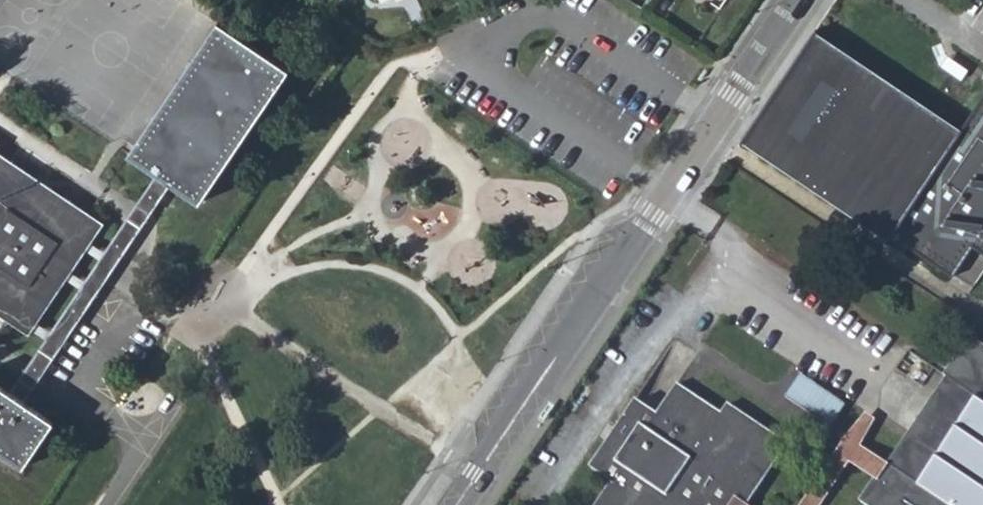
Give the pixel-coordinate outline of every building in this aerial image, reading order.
[(128,156),(155,175),(171,185),(199,204),(288,71),(217,24),(128,156)] [(746,139),(953,275),(972,248),(982,254),(982,96),(957,134),(814,37),(746,139)] [(29,335),(103,224),(0,154),(0,316),(29,335)] [(10,393),(24,404),(171,185),(155,175),(10,393)] [(864,504),(982,504),(982,349),(968,338),(942,376),(945,378),(887,464),(883,461),(871,481),(858,500),(864,504)] [(786,394),(832,425),(848,402),(802,371),(786,394)] [(739,500),(747,504),(787,445),(726,405),(721,414),(676,385),(656,414),(635,400),(589,467),(610,482),(595,504),(736,504),(739,500)] [(24,404),(10,393),(0,387),(0,454),(22,469),(52,424),(24,404)] [(545,421),(557,404),(551,401),(540,417),(545,421)] [(848,466),(871,481),(883,461),(861,450),(874,423),(865,417),(845,438),(800,504),(822,504),(848,466)]
